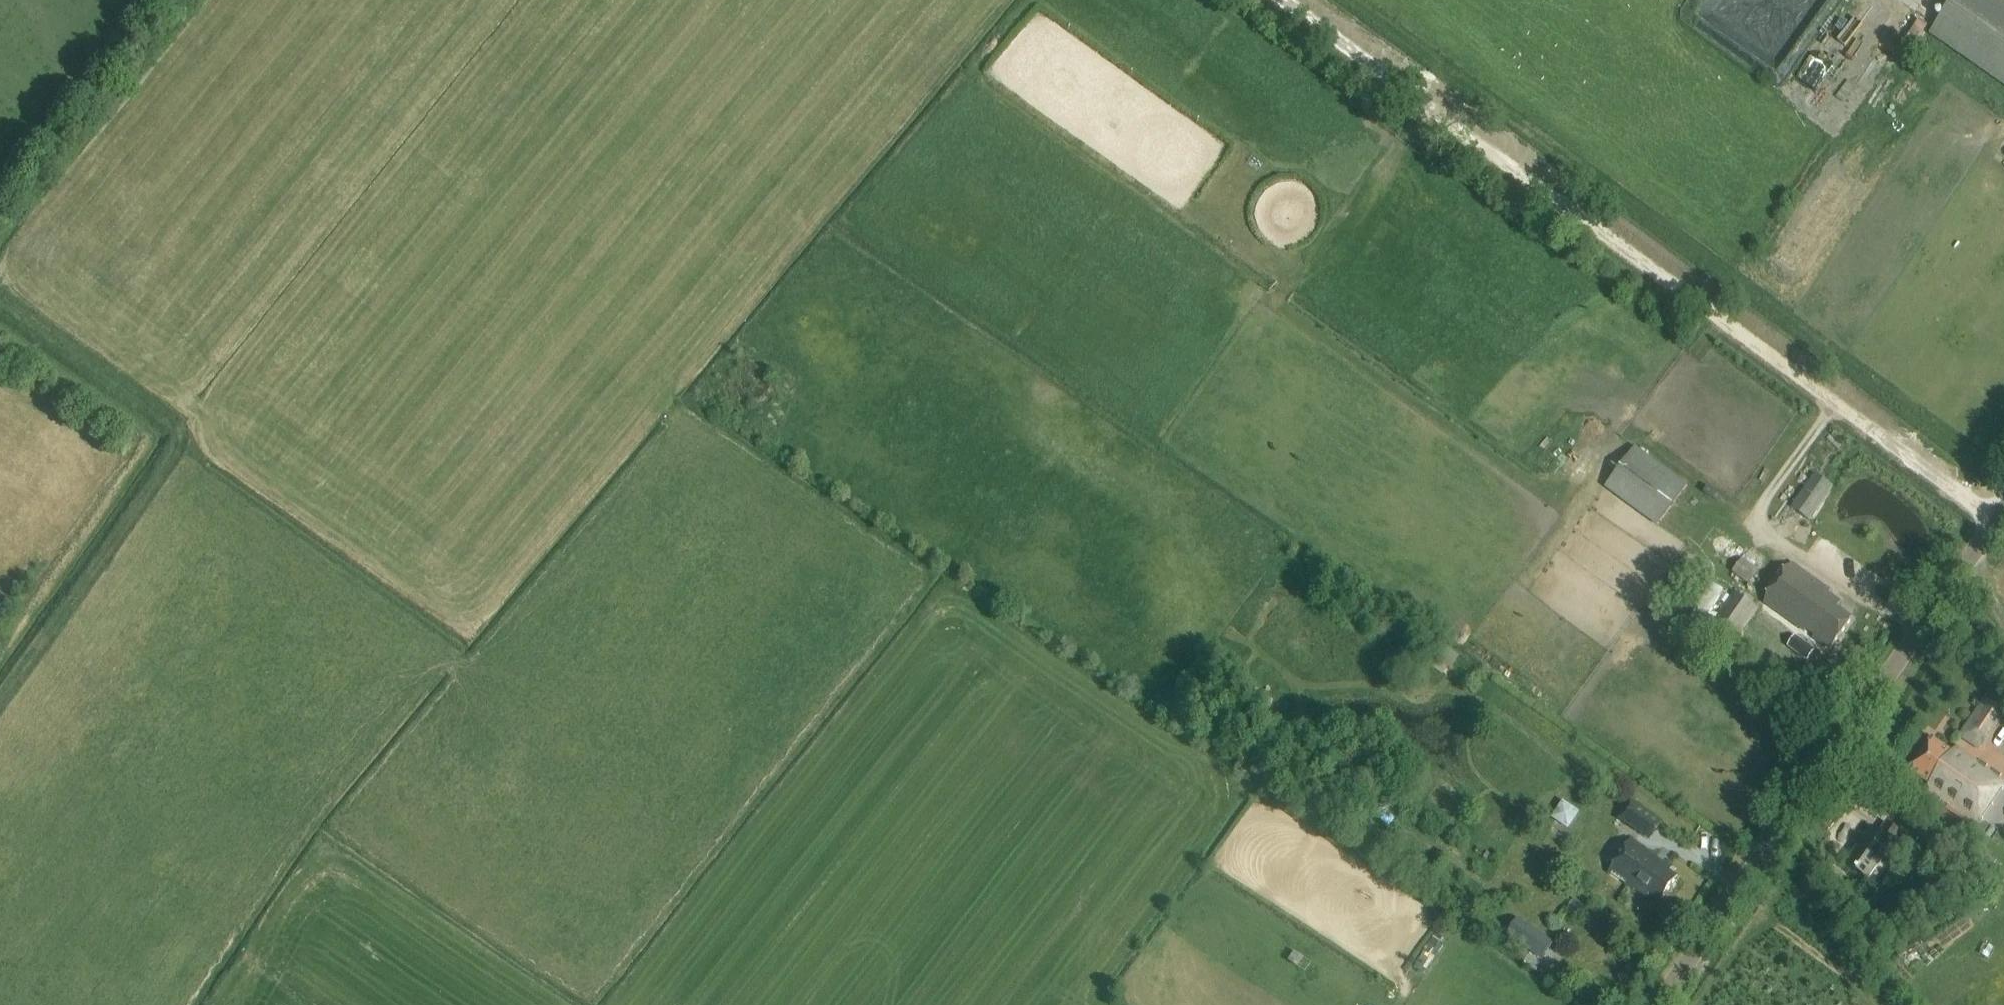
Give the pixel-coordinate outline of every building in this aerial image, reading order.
[(2003,88),(2003,5),(1997,0),(1954,0),(1929,36),(2003,88)] [(1605,488),(1657,527),(1689,486),(1636,447),(1605,488)] [(1815,474),(1790,509),(1811,522),(1835,488),(1815,474)] [(1742,558),(1732,574),(1750,586),(1760,571),(1742,558)] [(1852,620),(1826,602),(1832,594),(1797,569),(1770,608),(1831,650),(1852,620)] [(1717,580),(1694,621),(1706,628),(1730,587),(1717,580)] [(1760,610),(1733,591),(1714,619),(1740,638),(1760,610)] [(1787,648),(1807,662),(1816,651),(1796,636),(1787,648)] [(1957,737),(1981,752),(1983,749),(2003,718),(2003,711),(1989,701),(1984,698),(1957,737)] [(1963,750),(1962,751),(1956,748),(1952,754),(1933,740),(1912,772),(1931,785),(1925,794),(1975,828),(2003,786),(2003,778),(1963,750)] [(1574,828),(1587,811),(1570,797),(1557,814),(1574,828)] [(1619,818),(1650,839),(1661,823),(1630,802),(1619,818)] [(1894,848),(1902,836),(1887,825),(1880,835),(1871,829),(1846,864),(1868,879),(1892,846),(1894,848)] [(1631,840),(1609,872),(1635,890),(1635,889),(1648,898),(1650,894),(1661,901),(1677,878),(1669,873),(1672,868),(1631,840)] [(1554,941),(1520,919),(1508,937),(1543,959),(1554,941)]
